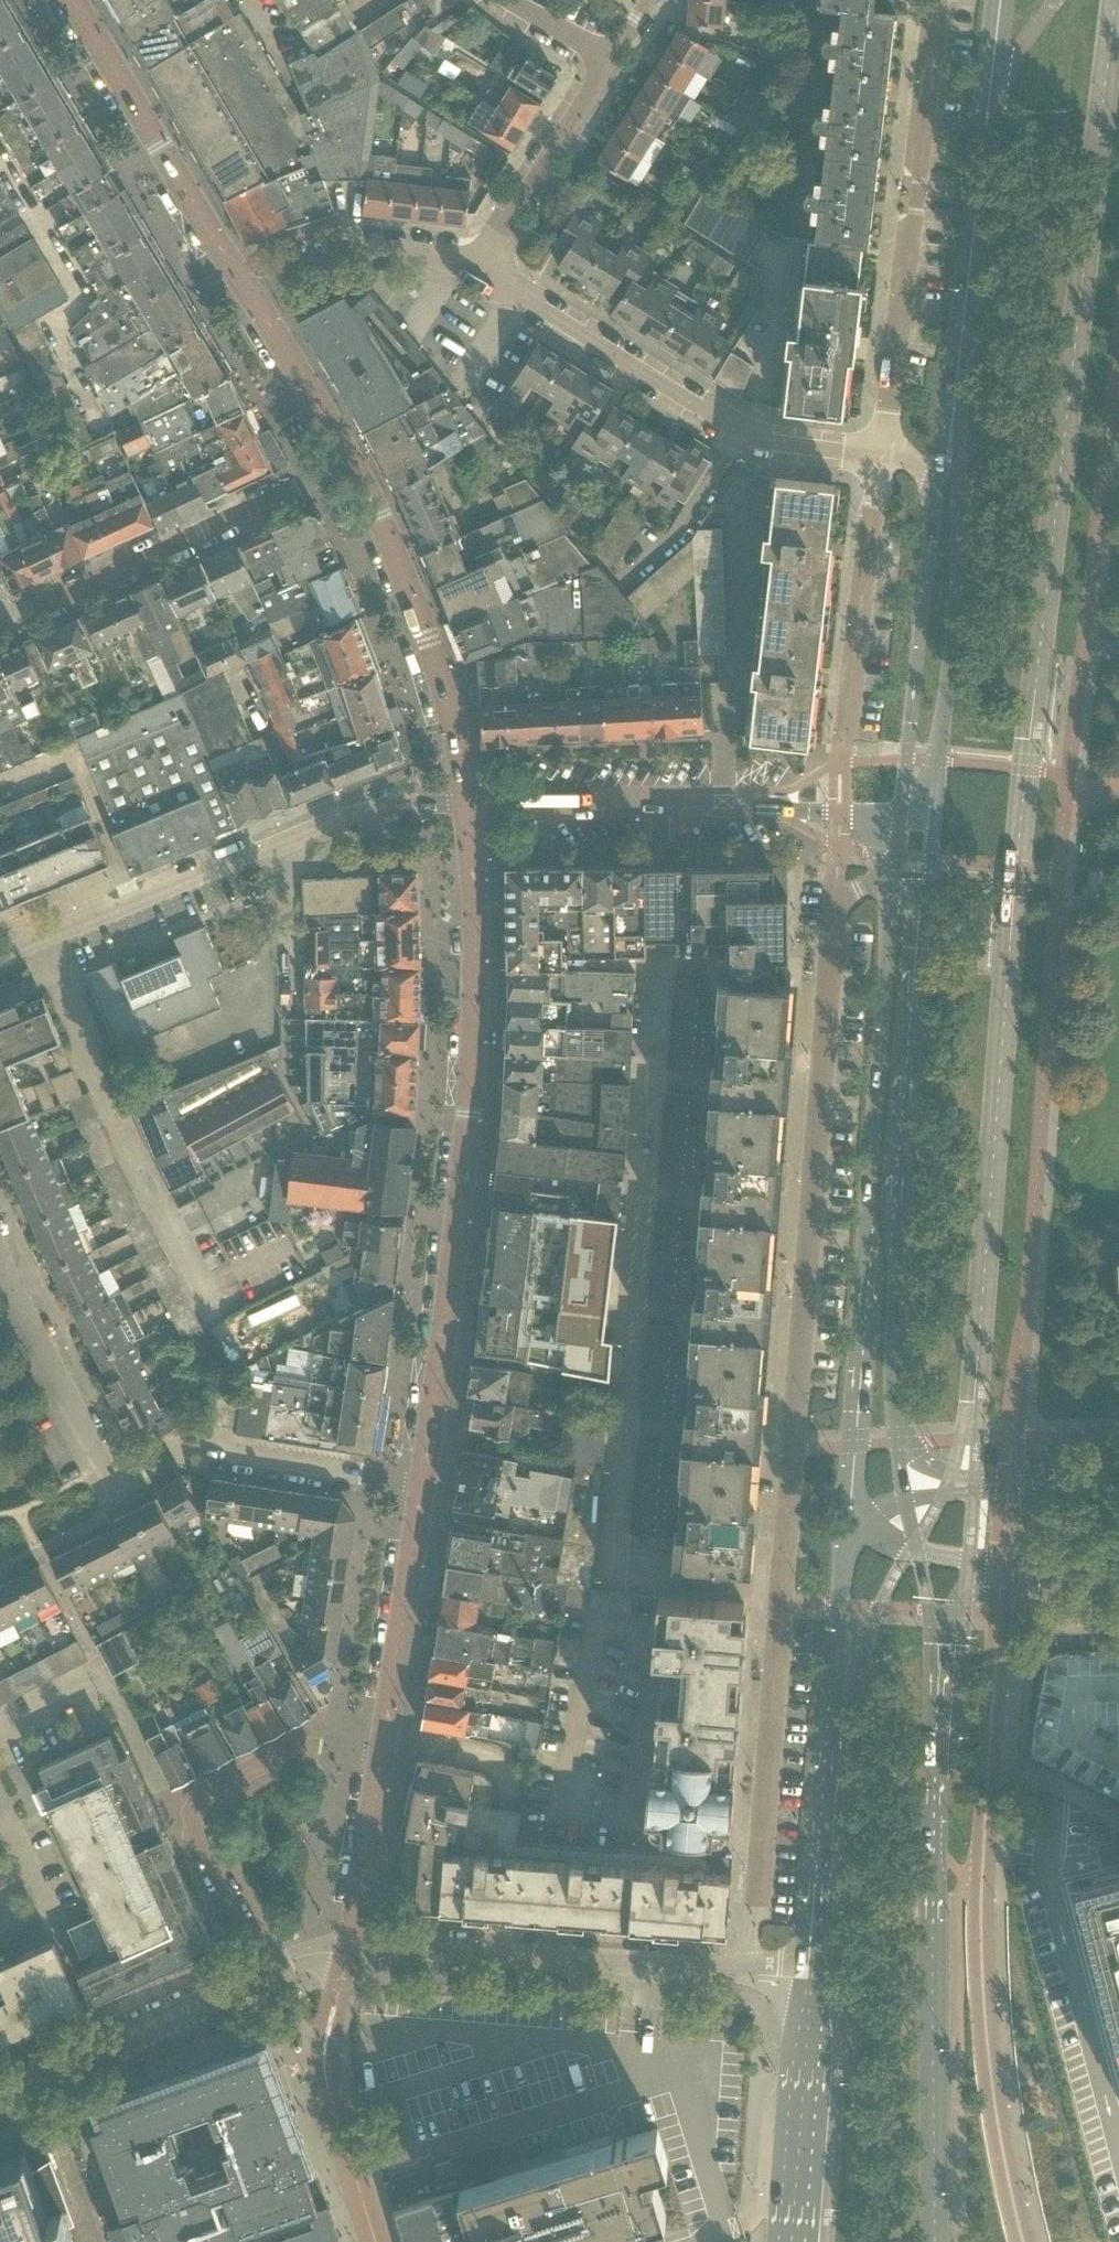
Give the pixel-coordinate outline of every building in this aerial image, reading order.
[(13,9),(8,0),(0,0),(0,17),(13,9)] [(122,20),(154,0),(111,0),(122,20)] [(135,41),(204,0),(154,0),(122,20),(135,41)] [(150,66),(235,15),(226,0),(204,0),(135,41),(150,66)] [(317,55),(403,0),(282,0),(317,55)] [(370,49),(406,26),(399,14),(406,9),(411,17),(430,4),(436,13),(456,0),(406,0),(361,29),(370,49)] [(712,0),(691,0),(689,24),(721,27),(723,12),(735,14),(736,3),(724,1),(712,0)] [(842,8),(864,11),(865,0),(825,0),(824,5),(821,4),(821,6),(842,8)] [(425,25),(438,33),(458,19),(448,6),(423,24),(425,25)] [(789,8),(775,6),(774,22),(788,23),(789,8)] [(823,43),(822,49),(825,52),(836,54),(833,87),(881,93),(885,93),(885,92),(882,92),(884,76),(887,77),(889,60),(886,59),(887,48),(890,49),(892,32),(889,32),(891,16),(894,17),(895,15),(873,13),(864,12),(864,11),(842,8),(838,40),(838,41),(827,40),(823,43)] [(27,32),(13,9),(0,17),(0,47),(27,32)] [(301,113),(272,65),(240,11),(235,15),(150,66),(227,198),(263,182),(264,184),(306,168),(302,157),(315,152),(301,113)] [(425,25),(414,38),(423,46),(434,56),(446,37),(438,33),(425,25)] [(361,29),(355,33),(318,57),(314,52),(288,63),(308,109),(301,113),(315,152),(324,180),(367,181),(374,126),(380,83),(373,56),(370,49),(361,29)] [(680,30),(667,52),(695,70),(708,48),(680,30)] [(41,55),(27,32),(0,47),(0,79),(41,55)] [(403,48),(413,57),(423,46),(414,38),(413,37),(403,48)] [(754,52),(774,59),(779,44),(760,37),(754,52)] [(403,48),(392,60),(402,69),(413,57),(403,48)] [(499,52),(491,64),(509,76),(545,98),(558,77),(541,66),(544,60),(531,52),(522,66),(517,63),(516,63),(499,52)] [(667,52),(653,74),(681,92),(695,70),(667,52)] [(54,78),(41,55),(0,79),(0,110),(54,78)] [(761,62),(748,85),(760,92),(774,67),(761,62)] [(653,74),(639,96),(668,113),(677,119),(690,98),(681,92),(653,74)] [(6,138),(68,101),(54,78),(0,110),(0,128),(6,138)] [(483,99),(497,108),(527,126),(542,103),(512,85),(503,98),(489,89),(483,99)] [(748,85),(740,98),(752,105),(760,92),(748,85)] [(814,120),(813,125),(817,129),(821,129),(827,130),(824,164),(876,170),(876,169),(873,169),(875,154),(878,154),(880,137),(877,136),(878,126),(881,126),(883,109),(879,109),(881,93),(885,93),(881,93),(833,87),(829,117),(829,118),(818,117),(814,120)] [(389,102),(401,110),(408,98),(396,91),(389,102)] [(639,96),(626,117),(654,135),(664,140),(677,119),(668,113),(639,96)] [(403,111),(401,127),(410,128),(416,119),(423,108),(408,98),(401,110),(403,111)] [(468,121),(483,130),(494,138),(513,149),(527,126),(497,108),(483,99),(482,98),(468,121)] [(740,98),(730,113),(742,120),(752,105),(740,98)] [(6,138),(19,161),(81,124),(68,101),(6,138)] [(427,112),(426,124),(438,132),(449,139),(456,128),(445,121),(428,110),(427,112)] [(712,115),(708,122),(717,127),(721,120),(712,115)] [(626,117),(613,139),(641,156),(652,163),(666,142),(654,135),(626,117)] [(19,161),(33,184),(95,148),(81,124),(19,161)] [(456,128),(449,139),(451,140),(450,149),(460,154),(464,148),(471,137),(456,128)] [(721,128),(713,142),(725,149),(733,135),(721,128)] [(641,156),(613,139),(598,162),(626,179),(641,156)] [(713,142),(705,156),(716,163),(725,149),(713,142)] [(95,148),(33,184),(47,208),(73,192),(109,171),(108,169),(95,148)] [(226,199),(244,236),(254,239),(285,223),(286,228),(335,213),(331,199),(315,152),(302,157),(306,168),(264,184),(263,182),(227,198),(226,199)] [(367,181),(363,214),(389,217),(395,170),(395,164),(396,157),(387,156),(383,156),(371,154),(367,181)] [(420,168),(421,167),(395,164),(395,170),(389,217),(414,220),(420,168)] [(806,197),(805,202),(808,206),(811,206),(818,207),(815,239),(858,245),(867,246),(867,245),(864,244),(866,230),(869,230),(871,213),(868,213),(869,202),(873,202),(874,186),(871,185),(873,170),(876,171),(876,170),(824,164),(820,193),(820,194),(810,193),(809,193),(806,197)] [(420,168),(414,220),(439,223),(443,188),(431,187),(434,169),(420,168)] [(109,171),(73,192),(76,198),(83,209),(84,212),(85,213),(121,192),(119,188),(112,176),(109,171)] [(695,171),(686,185),(698,192),(707,178),(706,178),(695,171)] [(600,173),(589,192),(611,206),(623,187),(600,173)] [(443,188),(439,223),(465,226),(469,191),(468,191),(470,178),(444,175),(443,188)] [(9,199),(0,185),(0,204),(9,199)] [(686,185),(681,193),(692,200),(698,192),(686,185)] [(84,212),(59,227),(73,251),(134,214),(121,192),(85,213),(84,212)] [(685,224),(746,262),(767,228),(729,209),(704,193),(685,224)] [(9,199),(1,204),(10,219),(18,214),(9,199)] [(0,204),(0,221),(1,224),(10,219),(1,204),(0,204)] [(562,264),(585,279),(604,250),(591,241),(600,227),(577,212),(557,244),(569,252),(562,264)] [(73,251),(87,274),(148,238),(134,214),(73,251)] [(0,237),(0,254),(31,235),(24,223),(0,237)] [(669,224),(662,236),(677,246),(685,234),(669,224)] [(44,259),(47,266),(49,265),(31,235),(0,254),(0,285),(44,259)] [(87,274),(100,297),(161,260),(148,238),(87,274)] [(804,277),(804,279),(854,285),(856,266),(859,266),(860,264),(856,264),(858,245),(815,239),(809,238),(807,252),(808,252),(807,264),(805,263),(805,265),(807,265),(805,278),(804,277)] [(693,239),(685,251),(701,261),(708,249),(693,239)] [(604,250),(585,279),(609,294),(620,276),(632,284),(633,283),(634,283),(650,259),(649,258),(627,244),(618,258),(604,250)] [(716,254),(709,266),(724,276),(732,263),(716,254)] [(5,308),(55,279),(61,289),(62,288),(49,265),(47,266),(44,259),(0,285),(0,297),(5,308)] [(72,328),(79,340),(175,284),(161,260),(100,297),(102,300),(72,328)] [(740,268),(730,284),(742,292),(743,290),(744,289),(751,277),(752,277),(752,276),(740,268)] [(632,284),(615,311),(639,326),(666,283),(657,276),(647,292),(636,284),(634,283),(633,283),(632,284)] [(55,279),(5,308),(15,329),(68,298),(62,288),(61,289),(55,279)] [(854,285),(804,279),(804,280),(805,280),(803,297),(802,297),(801,298),(803,298),(802,309),(800,309),(800,310),(802,310),(800,321),(799,321),(799,322),(800,323),(799,333),(787,332),(785,352),(792,352),(791,364),(789,364),(789,366),(790,366),(789,377),(788,376),(788,378),(789,378),(787,389),(786,390),(788,390),(786,407),(784,407),(784,409),(842,416),(842,414),(839,413),(841,397),(844,397),(844,396),(841,395),(842,381),(846,381),(846,380),(843,379),(844,365),(847,365),(848,364),(845,364),(847,342),(852,342),(852,338),(855,338),(855,336),(852,336),(854,322),(857,322),(857,320),(854,320),(856,306),(859,306),(859,305),(856,304),(858,288),(861,289),(862,286),(854,285)] [(690,297),(677,289),(666,283),(639,326),(662,341),(690,297)] [(79,340),(93,363),(189,306),(175,284),(79,340)] [(356,290),(355,291),(354,291),(370,310),(371,310),(423,371),(414,377),(353,304),(351,306),(345,296),(299,320),(364,428),(394,416),(449,387),(432,365),(370,290),(356,290)] [(704,306),(690,297),(662,341),(685,356),(713,312),(704,306)] [(83,367),(98,392),(203,330),(189,306),(93,363),(83,367)] [(713,312),(685,356),(709,371),(728,341),(715,333),(724,319),(713,312)] [(22,343),(45,332),(39,319),(16,332),(22,343)] [(1,352),(5,349),(13,346),(4,326),(0,327),(0,350),(1,352)] [(112,415),(129,405),(216,353),(203,330),(98,392),(112,415)] [(27,354),(50,343),(45,332),(22,343),(27,354)] [(27,354),(33,365),(55,354),(50,343),(27,354)] [(531,382),(544,390),(563,360),(539,345),(511,390),(522,396),(531,382)] [(13,346),(5,349),(10,360),(18,357),(13,346)] [(216,353),(129,405),(135,416),(138,420),(141,419),(153,413),(231,378),(229,376),(229,374),(216,353)] [(731,353),(714,381),(740,397),(753,366),(731,353)] [(38,375),(60,365),(55,354),(33,365),(38,375)] [(548,414),(558,420),(586,374),(563,360),(544,390),(557,398),(548,414)] [(43,387),(66,377),(60,365),(38,375),(43,387)] [(577,411),(591,419),(594,415),(595,416),(611,390),(586,374),(558,420),(568,426),(577,411)] [(54,410),(76,401),(66,377),(43,387),(54,410)] [(21,381),(18,387),(21,394),(32,389),(27,378),(21,381)] [(138,420),(138,421),(140,420),(151,445),(155,454),(169,447),(182,441),(193,436),(246,411),(231,378),(153,413),(141,419),(138,420)] [(375,449),(462,403),(449,387),(394,416),(364,428),(368,434),(375,449)] [(21,394),(16,396),(21,408),(38,400),(33,389),(32,389),(21,394)] [(85,421),(76,401),(54,410),(72,448),(85,445),(93,442),(85,421)] [(40,404),(23,411),(26,419),(44,411),(45,411),(42,403),(40,404)] [(476,420),(464,406),(462,403),(375,449),(385,467),(439,439),(476,420)] [(614,464),(621,452),(639,423),(615,408),(606,422),(595,416),(594,415),(591,419),(575,445),(598,459),(600,456),(614,464)] [(246,411),(193,436),(204,460),(212,457),(209,450),(236,437),(240,444),(258,435),(257,435),(246,411)] [(48,419),(39,423),(46,437),(54,433),(48,419)] [(140,420),(118,431),(129,455),(151,445),(140,420)] [(439,439),(385,467),(396,488),(433,473),(434,473),(432,468),(429,470),(427,466),(488,434),(485,431),(476,420),(439,439)] [(496,434),(513,444),(521,432),(504,421),(496,434)] [(625,475),(636,482),(663,438),(639,423),(621,452),(634,460),(625,475)] [(193,436),(182,441),(196,469),(202,483),(204,487),(210,501),(213,499),(274,470),(289,464),(270,429),(257,435),(258,435),(240,444),(236,437),(209,450),(212,457),(204,460),(193,436)] [(17,448),(14,440),(4,445),(0,437),(0,456),(17,448)] [(0,456),(0,466),(1,466),(21,456),(45,446),(41,438),(18,448),(17,448),(0,456)] [(663,438),(636,482),(646,488),(655,473),(668,481),(658,496),(672,504),(676,496),(687,502),(712,462),(702,456),(707,448),(693,440),(686,452),(663,438)] [(196,469),(182,441),(169,447),(174,457),(181,454),(190,472),(196,469)] [(514,456),(529,466),(537,453),(523,444),(514,456)] [(169,447),(155,454),(159,462),(185,520),(209,510),(214,507),(210,501),(204,487),(202,483),(196,469),(190,472),(181,454),(174,457),(169,447)] [(81,451),(68,457),(73,467),(86,461),(81,451)] [(153,479),(141,484),(142,487),(153,511),(159,524),(162,531),(185,520),(159,462),(147,467),(148,468),(153,479)] [(540,466),(533,478),(548,489),(556,476),(540,466)] [(433,473),(396,488),(423,551),(461,535),(460,535),(460,534),(434,475),(433,473)] [(132,474),(120,480),(108,485),(108,486),(131,536),(155,525),(132,474)] [(542,500),(525,478),(505,487),(515,511),(542,500)] [(765,608),(765,609),(823,615),(823,614),(820,613),(822,597),(825,597),(825,596),(822,595),(823,581),(827,582),(827,580),(824,580),(825,565),(828,566),(829,564),(825,564),(826,558),(821,558),(824,537),(827,537),(827,535),(824,535),(826,521),(829,521),(829,519),(826,519),(827,505),(831,506),(831,504),(828,503),(829,487),(833,488),(834,485),(775,479),(775,481),(777,481),(775,498),(774,497),(773,499),(775,499),(774,510),(772,510),(772,511),(773,511),(772,522),(771,522),(771,523),(772,524),(771,534),(764,533),(761,553),(773,554),(772,565),(770,565),(770,566),(772,567),(770,577),(769,577),(769,578),(770,579),(769,589),(767,589),(767,591),(769,591),(767,608),(765,608)] [(80,485),(85,496),(108,547),(131,536),(108,486),(96,492),(91,480),(80,485)] [(575,495),(568,505),(579,512),(586,502),(575,495)] [(11,588),(12,590),(37,579),(9,515),(5,507),(0,496),(0,563),(11,588)] [(66,515),(69,522),(85,557),(108,547),(85,496),(74,501),(78,510),(66,515)] [(461,535),(424,551),(438,584),(503,556),(506,561),(566,534),(569,532),(546,504),(543,500),(490,523),(461,535)] [(14,503),(5,507),(9,515),(37,579),(61,568),(45,533),(36,515),(23,521),(18,511),(14,503)] [(622,505),(615,516),(639,531),(646,520),(622,505)] [(35,512),(36,515),(61,568),(85,557),(69,522),(55,529),(45,507),(35,512)] [(296,580),(306,576),(340,561),(321,517),(310,513),(273,529),(296,580)] [(615,516),(608,527),(631,542),(639,531),(615,516)] [(608,527),(600,538),(624,554),(631,542),(608,527)] [(273,529),(241,544),(256,577),(282,566),(289,583),(296,580),(273,529)] [(697,531),(692,539),(694,576),(698,639),(699,655),(713,654),(718,654),(726,653),(722,530),(697,531)] [(503,556),(438,584),(452,621),(519,595),(582,572),(593,568),(566,535),(566,534),(506,561),(503,556)] [(624,554),(600,538),(593,549),(617,565),(624,554)] [(694,576),(692,539),(665,563),(684,585),(694,576)] [(235,546),(204,560),(213,580),(221,597),(233,593),(252,622),(267,613),(259,597),(253,585),(244,566),(235,546)] [(199,563),(162,579),(171,599),(179,616),(216,599),(208,583),(199,563)] [(675,593),(684,585),(665,563),(655,572),(675,593)] [(519,595),(452,621),(466,658),(476,654),(486,650),(533,631),(548,637),(550,638),(586,635),(638,633),(644,633),(649,632),(652,628),(598,566),(593,568),(582,572),(519,595)] [(267,613),(272,624),(352,589),(343,567),(308,581),(306,576),(296,580),(289,583),(275,590),(259,597),(267,613)] [(665,602),(675,593),(655,572),(646,580),(665,602)] [(270,577),(253,585),(259,597),(275,590),(270,577)] [(655,610),(665,602),(646,580),(636,589),(655,610)] [(158,581),(133,593),(160,653),(166,668),(178,662),(181,661),(169,634),(180,629),(167,601),(158,581)] [(352,589),(272,624),(270,624),(271,627),(280,647),(327,625),(361,610),(352,589)] [(646,619),(655,610),(636,589),(627,597),(646,619)] [(133,593),(108,604),(124,637),(133,633),(145,660),(146,660),(160,653),(133,593)] [(108,604),(84,615),(93,635),(101,652),(109,670),(110,669),(114,678),(124,674),(119,665),(120,665),(110,643),(111,643),(124,637),(108,604)] [(823,615),(765,609),(767,610),(765,627),(763,626),(763,628),(764,628),(763,639),(762,638),(762,640),(763,641),(762,651),(760,651),(760,652),(761,653),(760,663),(753,663),(751,683),(758,683),(757,694),(755,694),(755,695),(757,696),(756,706),(754,706),(754,707),(755,707),(754,718),(752,718),(752,720),(754,720),(752,736),(750,736),(750,738),(808,745),(808,743),(805,742),(807,726),(809,726),(810,724),(807,724),(808,710),(811,710),(812,709),(808,709),(810,694),(813,694),(813,693),(811,693),(814,666),(816,666),(817,665),(814,664),(815,650),(818,650),(819,649),(816,648),(817,634),(820,634),(820,633),(817,633),(819,617),(823,617),(823,615)] [(79,617),(57,628),(84,687),(98,681),(86,654),(94,650),(79,617)] [(250,660),(269,708),(376,670),(376,669),(374,669),(370,659),(372,658),(371,656),(369,656),(365,646),(367,645),(366,643),(364,644),(360,633),(362,633),(361,631),(359,631),(355,621),(357,620),(356,619),(329,631),(327,625),(280,647),(250,660)] [(239,642),(238,643),(246,662),(250,660),(280,647),(271,627),(239,642)] [(84,687),(57,628),(35,638),(56,685),(64,681),(70,694),(84,687)] [(235,636),(197,654),(203,669),(208,679),(246,662),(238,643),(239,642),(237,636),(235,636)] [(649,636),(636,637),(636,653),(649,653),(649,636)] [(653,636),(649,636),(649,653),(661,652),(661,644),(653,636)] [(611,638),(600,639),(600,653),(601,655),(612,654),(612,653),(611,639),(611,638)] [(600,639),(586,640),(587,654),(587,656),(601,655),(600,653),(600,639)] [(675,668),(675,682),(679,733),(682,733),(682,732),(687,731),(688,733),(704,732),(701,674),(700,670),(699,655),(698,639),(683,640),(684,668),(675,668)] [(564,641),(562,641),(563,657),(576,657),(576,655),(576,640),(564,641)] [(555,641),(544,642),(544,643),(545,657),(557,656),(557,643),(555,641)] [(8,675),(19,697),(44,685),(44,672),(40,674),(24,642),(0,654),(0,658),(4,666),(8,675)] [(528,643),(478,658),(479,683),(501,682),(530,679),(542,678),(542,667),(543,667),(545,667),(545,666),(545,657),(544,643),(542,642),(541,642),(528,643)] [(160,653),(146,660),(165,701),(179,696),(178,693),(174,685),(166,668),(160,653)] [(700,670),(714,669),(713,656),(713,654),(699,655),(700,670)] [(11,754),(17,751),(23,749),(13,726),(27,719),(4,666),(0,658),(0,731),(11,754)] [(178,662),(166,668),(174,685),(185,677),(178,662)] [(185,677),(174,685),(178,693),(208,679),(203,669),(185,677)] [(269,708),(281,737),(386,700),(376,670),(269,708)] [(501,682),(479,683),(481,706),(519,703),(519,691),(530,691),(541,690),(542,690),(542,678),(530,679),(501,682)] [(198,691),(203,704),(233,691),(228,679),(198,691)] [(664,695),(652,695),(654,735),(670,734),(670,732),(675,732),(675,733),(679,733),(675,682),(663,682),(664,695)] [(639,684),(627,685),(630,736),(634,736),(634,733),(639,732),(639,734),(641,734),(643,735),(654,735),(652,695),(651,683),(639,684)] [(615,686),(602,686),(603,698),(605,738),(618,737),(619,735),(622,735),(622,733),(627,733),(627,736),(630,736),(627,685),(616,686),(615,686)] [(590,687),(579,688),(582,739),(585,739),(585,737),(590,737),(590,739),(605,738),(603,698),(602,686),(590,687)] [(567,700),(554,701),(556,741),(573,740),(573,738),(578,738),(578,739),(582,739),(579,688),(566,689),(567,700)] [(542,690),(530,691),(533,742),(537,741),(536,738),(542,738),(542,739),(544,739),(545,741),(556,741),(554,701),(543,702),(542,690)] [(198,691),(192,694),(195,700),(198,707),(201,713),(203,720),(209,717),(203,704),(198,691)] [(203,704),(209,717),(238,704),(233,691),(203,704)] [(533,742),(530,691),(519,691),(519,703),(481,706),(483,739),(489,745),(519,743),(522,741),(524,740),(525,739),(529,739),(529,742),(533,742)] [(117,832),(113,833),(129,872),(129,874),(130,876),(132,875),(219,839),(217,835),(238,826),(215,771),(211,760),(203,741),(196,723),(195,723),(194,724),(182,694),(179,696),(165,701),(103,727),(78,738),(117,832)] [(150,696),(132,703),(136,712),(154,705),(150,696)] [(41,714),(33,699),(23,704),(31,720),(41,714)] [(281,737),(290,759),(291,762),(396,729),(386,700),(281,737)] [(244,717),(238,704),(209,717),(214,730),(244,717)] [(97,714),(72,726),(78,738),(103,727),(97,714)] [(209,717),(203,720),(196,723),(203,741),(217,735),(214,730),(209,717)] [(249,730),(244,717),(214,730),(217,735),(220,742),(249,730)] [(291,762),(294,770),(326,757),(337,785),(404,759),(396,729),(291,762)] [(254,742),(249,730),(220,742),(225,754),(254,742)] [(11,754),(0,731),(0,759),(11,754)] [(211,760),(225,754),(220,742),(217,735),(203,741),(211,760)] [(225,754),(211,760),(215,771),(243,760),(245,765),(269,755),(262,738),(254,742),(225,754)] [(17,751),(11,754),(17,765),(28,760),(23,749),(17,751)] [(11,754),(0,759),(0,772),(16,765),(11,754)] [(243,760),(215,771),(238,826),(290,805),(278,776),(269,755),(245,765),(243,760)] [(290,805),(305,798),(337,785),(326,757),(294,770),(278,776),(290,805)] [(77,787),(73,777),(59,783),(63,793),(77,787)] [(47,788),(34,793),(38,803),(51,798),(47,788)] [(27,796),(12,802),(17,812),(31,806),(27,796)] [(90,817),(66,826),(86,874),(109,864),(90,817)] [(66,826),(43,836),(62,883),(86,874),(66,826)] [(43,836),(19,846),(38,893),(62,883),(43,836)] [(0,854),(0,867),(15,903),(38,893),(19,846),(0,854)] [(766,866),(674,868),(675,939),(728,938),(729,970),(735,970),(735,972),(735,980),(776,984),(778,958),(788,958),(791,958),(790,931),(789,894),(789,878),(785,878),(775,868),(766,868),(766,866)] [(15,903),(0,867),(0,909),(15,903)] [(646,939),(649,939),(649,868),(615,869),(616,958),(646,957),(646,939)] [(660,939),(675,939),(674,868),(662,868),(649,868),(649,939),(660,939)] [(555,933),(558,933),(557,871),(559,871),(559,869),(508,870),(509,908),(548,908),(549,914),(554,914),(555,933)] [(568,958),(585,958),(584,869),(559,869),(559,871),(557,871),(558,933),(568,933),(568,958)] [(585,958),(616,958),(615,869),(584,869),(585,958)] [(302,880),(304,918),(374,915),(418,915),(417,874),(302,880)] [(548,914),(549,914),(548,908),(509,908),(509,938),(548,938),(548,914)] [(374,968),(420,967),(418,915),(374,915),(304,918),(305,969),(330,969),(374,968)] [(86,975),(117,1050),(187,1021),(221,1006),(209,977),(224,971),(205,926),(174,939),(180,954),(123,977),(117,962),(86,975)] [(563,937),(548,938),(509,938),(509,968),(563,970),(563,937)] [(373,994),(420,995),(420,967),(374,968),(330,969),(305,969),(306,995),(337,994),(373,994)] [(635,972),(563,970),(509,968),(509,977),(508,997),(564,999),(633,1002),(635,976),(635,972)] [(723,1057),(718,1112),(781,1117),(785,1074),(790,1074),(793,1043),(787,1043),(792,985),(776,984),(735,980),(729,980),(727,1010),(699,1008),(702,978),(675,976),(667,1068),(708,1071),(711,1039),(722,1040),(721,1057),(723,1057)] [(420,1000),(420,995),(373,994),(337,994),(306,995),(306,1018),(307,1018),(358,1020),(420,1022),(420,1000)] [(44,1000),(43,997),(36,1000),(26,1004),(24,1001),(0,1011),(0,1060),(8,1063),(50,1046),(61,1041),(44,1000)] [(507,1025),(563,1027),(564,999),(508,997),(507,1025)] [(306,1018),(306,1035),(307,1035),(350,1036),(358,1037),(358,1020),(306,1018)] [(418,1052),(420,1022),(358,1020),(358,1037),(358,1049),(418,1052)] [(563,1027),(507,1025),(507,1053),(632,1057),(632,1029),(563,1027)] [(307,1035),(306,1035),(307,1052),(308,1052),(349,1053),(350,1036),(307,1035)] [(50,1046),(55,1058),(66,1053),(61,1041),(50,1046)] [(355,1105),(355,1109),(369,1110),(393,1111),(415,1112),(416,1112),(418,1052),(358,1049),(355,1105)] [(295,1108),(289,1097),(286,1092),(275,1072),(277,1071),(266,1052),(266,1051),(149,1099),(139,1103),(130,1107),(134,1115),(152,1159),(170,1192),(206,1173),(199,1160),(295,1108)] [(308,1052),(307,1052),(307,1069),(308,1069),(348,1070),(349,1053),(308,1052)] [(60,1070),(71,1066),(66,1053),(55,1058),(60,1070)] [(631,1088),(632,1057),(507,1053),(506,1085),(631,1088)] [(30,1116),(8,1063),(0,1060),(0,1128),(30,1116)] [(73,1069),(62,1074),(65,1082),(76,1078),(73,1069)] [(308,1069),(307,1069),(307,1086),(308,1086),(347,1088),(348,1070),(308,1069)] [(62,1074),(51,1079),(54,1087),(65,1082),(62,1074)] [(80,1086),(76,1078),(65,1082),(68,1091),(80,1086)] [(34,1086),(39,1098),(51,1093),(45,1081),(34,1086)] [(54,1087),(57,1095),(68,1091),(65,1082),(54,1087)] [(630,1119),(631,1088),(506,1085),(505,1101),(504,1114),(630,1119)] [(83,1094),(80,1086),(68,1091),(72,1099),(83,1094)] [(309,1104),(346,1105),(347,1088),(308,1086),(308,1102),(309,1104)] [(68,1101),(72,1099),(68,1091),(57,1095),(61,1103),(68,1100),(68,1101)] [(72,1099),(68,1101),(72,1110),(92,1102),(88,1092),(83,1094),(72,1099)] [(713,1173),(709,1228),(772,1233),(775,1191),(781,1191),(784,1160),(778,1160),(781,1117),(718,1112),(717,1126),(690,1124),(692,1093),(666,1092),(658,1184),(698,1187),(701,1155),(713,1156),(712,1173),(713,1173)] [(39,1098),(45,1110),(56,1105),(51,1093),(39,1098)] [(346,1105),(311,1104),(321,1130),(323,1135),(368,1117),(369,1116),(369,1110),(355,1109),(355,1105),(346,1105)] [(630,1121),(630,1119),(504,1114),(500,1143),(626,1155),(630,1121)] [(4,1154),(40,1139),(30,1116),(0,1128),(0,1143),(4,1154)] [(278,1164),(272,1219),(289,1221),(291,1206),(304,1208),(304,1201),(368,1209),(381,1210),(381,1208),(386,1209),(405,1211),(415,1126),(413,1126),(371,1121),(359,1126),(355,1160),(320,1156),(300,1154),(296,1153),(296,1154),(294,1166),(278,1164)] [(103,1128),(83,1137),(87,1146),(107,1138),(103,1128)] [(107,1138),(87,1146),(91,1156),(111,1147),(107,1138)] [(4,1154),(14,1177),(49,1162),(40,1139),(4,1154)] [(622,1182),(626,1155),(500,1143),(497,1167),(622,1182)] [(14,1177),(23,1200),(70,1181),(61,1157),(49,1162),(14,1177)] [(618,1218),(622,1182),(497,1167),(493,1203),(618,1218)] [(122,1172),(102,1181),(108,1192),(127,1182),(122,1172)] [(23,1200),(33,1223),(80,1204),(70,1181),(23,1200)] [(110,1197),(105,1200),(113,1215),(118,1212),(138,1203),(127,1182),(108,1192),(110,1197)] [(118,1212),(113,1215),(120,1228),(125,1225),(129,1233),(148,1223),(138,1203),(118,1212)] [(607,1313),(618,1218),(493,1203),(482,1298),(607,1313)] [(33,1223),(43,1246),(78,1231),(89,1226),(80,1204),(33,1223)] [(384,1222),(386,1209),(381,1208),(381,1210),(368,1209),(367,1221),(364,1220),(363,1233),(346,1231),(344,1243),(344,1245),(401,1252),(404,1225),(384,1222)] [(704,1290),(700,1344),(763,1349),(766,1306),(772,1307),(774,1276),(769,1276),(772,1233),(709,1228),(708,1241),(681,1240),(682,1209),(656,1208),(649,1300),(690,1304),(692,1271),(704,1272),(703,1290),(704,1290)] [(129,1233),(133,1241),(153,1231),(148,1223),(129,1233)] [(43,1246),(52,1269),(87,1254),(78,1231),(43,1246)] [(343,1250),(344,1245),(344,1243),(329,1251),(332,1257),(335,1255),(338,1261),(351,1254),(349,1250),(343,1250)] [(322,1270),(290,1286),(295,1295),(298,1293),(314,1329),(317,1328),(318,1327),(355,1307),(352,1303),(362,1298),(361,1297),(365,1295),(386,1287),(395,1288),(396,1282),(397,1282),(401,1252),(359,1247),(344,1245),(343,1250),(349,1250),(350,1252),(351,1254),(338,1261),(322,1270)] [(338,1261),(335,1255),(332,1257),(329,1251),(316,1258),(322,1270),(338,1261)] [(52,1269),(64,1292),(98,1275),(87,1254),(52,1269)] [(166,1256),(146,1267),(151,1276),(170,1266),(166,1256)] [(170,1266),(151,1276),(155,1285),(175,1275),(170,1266)] [(64,1292),(75,1314),(109,1297),(98,1275),(64,1292)] [(182,1288),(162,1298),(174,1320),(193,1310),(182,1288)] [(109,1297),(75,1314),(87,1337),(121,1319),(133,1313),(121,1291),(109,1297)] [(356,1314),(354,1331),(390,1334),(394,1298),(392,1298),(356,1314)] [(604,1338),(607,1313),(482,1298),(475,1351),(521,1357),(529,1362),(610,1377),(614,1339),(604,1338)] [(193,1310),(174,1320),(178,1329),(198,1319),(193,1310)] [(87,1337),(98,1359),(132,1341),(144,1335),(133,1313),(121,1319),(87,1337)] [(225,1321),(212,1327),(220,1343),(233,1337),(225,1321)] [(694,1406),(690,1460),(753,1465),(757,1422),(762,1423),(765,1392),(759,1391),(763,1349),(700,1344),(699,1358),(671,1356),(673,1326),(647,1324),(639,1417),(680,1420),(683,1388),(695,1389),(693,1406),(694,1406)] [(314,1336),(313,1347),(329,1350),(329,1351),(352,1354),(365,1356),(386,1359),(390,1334),(354,1331),(354,1332),(331,1329),(331,1328),(314,1336)] [(103,1383),(104,1384),(138,1367),(144,1364),(132,1341),(98,1359),(109,1380),(103,1383)] [(277,1365),(276,1376),(310,1382),(382,1393),(386,1363),(364,1360),(314,1353),(288,1350),(286,1366),(277,1365)] [(473,1364),(469,1392),(476,1393),(506,1398),(529,1402),(531,1388),(533,1373),(510,1369),(473,1364)] [(104,1384),(115,1407),(149,1389),(138,1367),(104,1384)] [(310,1382),(274,1376),(270,1404),(378,1421),(382,1393),(310,1382)] [(147,1419),(157,1438),(177,1428),(167,1409),(161,1412),(149,1389),(115,1407),(127,1429),(147,1419)] [(209,1422),(223,1425),(228,1393),(214,1391),(209,1422)] [(228,1393),(223,1425),(237,1427),(241,1395),(228,1393)] [(475,1397),(469,1430),(509,1438),(510,1432),(520,1434),(527,1430),(528,1426),(571,1435),(566,1460),(578,1462),(602,1466),(605,1441),(605,1437),(606,1427),(606,1421),(475,1397)] [(378,1421),(270,1404),(264,1439),(373,1456),(378,1421)] [(753,1465),(690,1460),(689,1474),(662,1472),(664,1442),(638,1440),(630,1533),(671,1537),(674,1504),(686,1505),(685,1522),(686,1522),(682,1563),(745,1568),(747,1539),(753,1540),(755,1509),(750,1508),(753,1465)] [(462,1466),(461,1476),(559,1493),(562,1474),(531,1469),(530,1475),(516,1472),(518,1459),(466,1449),(465,1452),(463,1451),(461,1466),(462,1466)] [(602,1466),(578,1462),(564,1539),(596,1545),(602,1466)] [(461,1476),(455,1507),(457,1507),(508,1516),(511,1501),(540,1506),(539,1512),(542,1515),(551,1517),(555,1514),(556,1509),(559,1493),(461,1476)] [(175,1524),(199,1510),(180,1477),(156,1491),(175,1524)] [(205,1516),(228,1520),(234,1482),(211,1479),(205,1516)] [(228,1520),(250,1524),(256,1486),(234,1482),(228,1520)] [(250,1524),(273,1527),(279,1489),(256,1486),(250,1524)] [(273,1527),(296,1531),(302,1493),(279,1489),(273,1527)] [(317,1534),(314,1556),(349,1561),(356,1518),(342,1499),(302,1493),(296,1531),(317,1534)] [(155,1499),(134,1510),(151,1544),(173,1533),(155,1499)] [(112,1522),(115,1528),(116,1527),(130,1556),(131,1555),(151,1544),(134,1510),(112,1522)] [(453,1529),(448,1563),(549,1581),(556,1582),(564,1539),(457,1520),(455,1530),(453,1529)] [(115,1528),(93,1539),(111,1573),(134,1561),(131,1555),(130,1556),(116,1527),(115,1528)] [(93,1539),(72,1549),(90,1583),(111,1573),(93,1539)] [(564,1539),(556,1582),(556,1585),(569,1587),(591,1591),(596,1545),(564,1539)] [(275,1542),(266,1547),(273,1559),(281,1555),(275,1542)] [(266,1547),(258,1551),(264,1563),(273,1559),(266,1547)] [(90,1583),(72,1549),(51,1560),(69,1594),(90,1583)] [(258,1551),(249,1555),(256,1568),(264,1563),(258,1551)] [(249,1555),(241,1560),(247,1572),(256,1568),(249,1555)] [(314,1556),(311,1580),(346,1585),(349,1561),(314,1556)] [(138,1569),(134,1561),(111,1573),(115,1581),(138,1569)] [(448,1563),(443,1592),(514,1602),(514,1605),(544,1609),(545,1607),(549,1581),(448,1563)] [(214,1565),(202,1571),(206,1578),(218,1572),(214,1565)] [(39,1566),(17,1577),(35,1611),(57,1600),(39,1566)] [(253,1577),(265,1603),(273,1598),(274,1598),(267,1584),(277,1579),(272,1568),(253,1577)] [(0,1586),(0,1596),(14,1622),(35,1611),(17,1577),(0,1586)] [(221,1577),(211,1583),(217,1594),(227,1588),(221,1577)] [(188,1578),(175,1584),(180,1593),(192,1587),(188,1578)] [(311,1580),(307,1603),(343,1608),(346,1585),(311,1580)] [(549,1581),(545,1607),(564,1610),(565,1604),(569,1587),(556,1585),(556,1582),(549,1581)] [(569,1587),(565,1604),(588,1608),(591,1591),(569,1587)] [(163,1591),(152,1597),(156,1606),(168,1600),(163,1591)] [(443,1592),(439,1620),(477,1626),(479,1614),(503,1617),(504,1616),(512,1617),(513,1607),(514,1605),(514,1602),(443,1592)] [(14,1622),(0,1596),(0,1629),(14,1622)] [(658,1702),(654,1762),(731,1769),(733,1741),(736,1741),(738,1725),(739,1713),(739,1710),(740,1694),(737,1693),(739,1666),(742,1666),(743,1651),(744,1650),(744,1647),(741,1647),(741,1637),(745,1638),(745,1635),(746,1618),(743,1618),(744,1603),(658,1596),(653,1653),(662,1654),(659,1702),(658,1702)] [(152,1597),(139,1604),(143,1613),(156,1606),(152,1597)] [(265,1603),(271,1616),(279,1611),(281,1611),(274,1598),(273,1598),(265,1603)] [(35,1611),(42,1624),(62,1614),(57,1600),(35,1611)] [(314,1621),(313,1627),(340,1631),(343,1608),(307,1603),(305,1620),(314,1621)] [(14,1622),(20,1635),(42,1624),(35,1611),(14,1622)] [(279,1611),(271,1616),(280,1633),(289,1629),(281,1611),(279,1611)] [(121,1613),(109,1620),(113,1628),(126,1622),(121,1613)] [(109,1620),(97,1626),(101,1635),(113,1628),(109,1620)] [(434,1651),(471,1656),(496,1661),(509,1663),(514,1633),(477,1627),(477,1626),(439,1620),(434,1651)] [(0,1629),(0,1646),(20,1635),(14,1622),(0,1629)] [(230,1623),(214,1631),(247,1688),(248,1688),(257,1704),(247,1709),(264,1740),(287,1729),(276,1710),(260,1682),(263,1680),(240,1639),(230,1622),(230,1623)] [(289,1728),(311,1716),(301,1696),(291,1679),(283,1683),(277,1671),(270,1659),(282,1652),(267,1627),(266,1624),(240,1639),(263,1680),(279,1708),(289,1728)] [(313,1627),(312,1643),(335,1661),(340,1631),(313,1627)] [(123,1631),(96,1645),(113,1675),(139,1661),(123,1631)] [(536,1637),(530,1667),(551,1671),(557,1641),(536,1637)] [(77,1641),(64,1648),(74,1667),(87,1661),(77,1641)] [(335,1661),(312,1643),(291,1652),(304,1679),(335,1661)] [(64,1648),(56,1652),(66,1671),(74,1667),(64,1648)] [(56,1652),(43,1658),(53,1678),(66,1671),(56,1652)] [(1047,1680),(1067,1680),(1067,1669),(1093,1669),(1093,1654),(1047,1652),(1047,1680)] [(433,1655),(429,1681),(491,1691),(496,1661),(471,1656),(470,1661),(433,1655)] [(43,1658),(35,1663),(45,1682),(53,1678),(43,1658)] [(35,1663),(27,1667),(37,1686),(45,1682),(35,1663)] [(13,1674),(23,1693),(37,1686),(27,1667),(13,1674)] [(23,1693),(13,1674),(0,1680),(10,1700),(23,1693)] [(206,1705),(220,1698),(209,1679),(196,1686),(206,1705)] [(0,1681),(0,1700),(2,1704),(10,1700),(0,1680),(0,1681)] [(429,1681),(426,1705),(474,1713),(475,1709),(476,1701),(503,1706),(505,1693),(491,1691),(429,1681)] [(227,1719),(219,1723),(226,1735),(237,1754),(264,1740),(247,1709),(246,1710),(243,1704),(224,1713),(227,1719)] [(426,1705),(422,1727),(470,1735),(472,1723),(490,1725),(492,1712),(475,1709),(474,1713),(426,1705)] [(170,1706),(165,1709),(169,1718),(175,1715),(170,1706)] [(192,1722),(177,1730),(183,1741),(188,1738),(195,1751),(206,1771),(234,1756),(223,1737),(207,1706),(189,1716),(192,1722)] [(183,1741),(174,1724),(161,1730),(152,1713),(138,1720),(139,1721),(173,1787),(197,1775),(187,1755),(180,1742),(183,1741)] [(55,1821),(79,1872),(92,1901),(98,1898),(104,1912),(67,1928),(81,1958),(91,1953),(96,1964),(79,1972),(92,2002),(191,1956),(188,1950),(211,1939),(127,1755),(120,1758),(109,1735),(40,1767),(48,1784),(36,1790),(35,1788),(33,1789),(43,1810),(55,1805),(61,1818),(55,1821)] [(517,1757),(535,1760),(538,1747),(520,1743),(517,1757)] [(411,1808),(407,1834),(490,1840),(517,1842),(524,1813),(491,1807),(494,1795),(494,1790),(493,1786),(491,1781),(488,1778),(485,1775),(481,1773),(423,1762),(418,1785),(416,1785),(415,1790),(416,1793),(414,1808),(411,1808)] [(734,1769),(731,1769),(654,1762),(651,1762),(647,1812),(650,1812),(650,1813),(650,1815),(650,1816),(650,1818),(650,1819),(651,1821),(652,1823),(654,1825),(655,1826),(658,1826),(660,1827),(663,1827),(662,1829),(712,1833),(712,1831),(713,1831),(715,1831),(717,1831),(719,1831),(720,1831),(722,1829),(724,1828),(725,1827),(726,1824),(727,1823),(727,1821),(727,1818),(730,1819),(731,1808),(728,1808),(729,1795),(730,1779),(733,1779),(734,1769)] [(464,1910),(532,1915),(537,1843),(517,1842),(407,1834),(405,1844),(411,1854),(407,1871),(398,1877),(397,1893),(405,1903),(464,1907),(464,1910)] [(619,1849),(619,1850),(537,1843),(532,1915),(630,1922),(636,1850),(619,1849)] [(636,1850),(630,1922),(704,1928),(704,1925),(727,1927),(731,1874),(707,1872),(707,1868),(703,1863),(688,1862),(689,1854),(636,1850)] [(1100,1872),(1101,1874),(1101,1877),(1103,1883),(1107,1903),(1107,1906),(1108,1908),(1111,1922),(1114,1937),(1114,1940),(1118,1963),(1118,1867),(1100,1872)] [(84,2006),(54,1941),(0,1966),(0,1981),(3,1987),(0,1988),(0,2044),(84,2006)] [(92,2126),(123,2211),(135,2207),(138,2215),(113,2224),(109,2225),(115,2241),(239,2241),(240,2239),(233,2220),(242,2216),(247,2231),(253,2234),(274,2226),(275,2238),(276,2241),(338,2241),(327,2206),(318,2209),(309,2183),(308,2182),(305,2171),(311,2169),(302,2144),(295,2147),(295,2146),(292,2138),(293,2138),(286,2119),(293,2116),(270,2054),(264,2052),(261,2053),(261,2052),(222,2067),(219,2061),(122,2097),(99,2106),(104,2121),(92,2126)] [(586,2239),(666,2215),(654,2178),(645,2181),(642,2171),(668,2163),(657,2129),(463,2188),(393,2210),(403,2241),(577,2241),(586,2239)] [(79,2150),(0,2179),(0,2241),(113,2241),(79,2150)]
